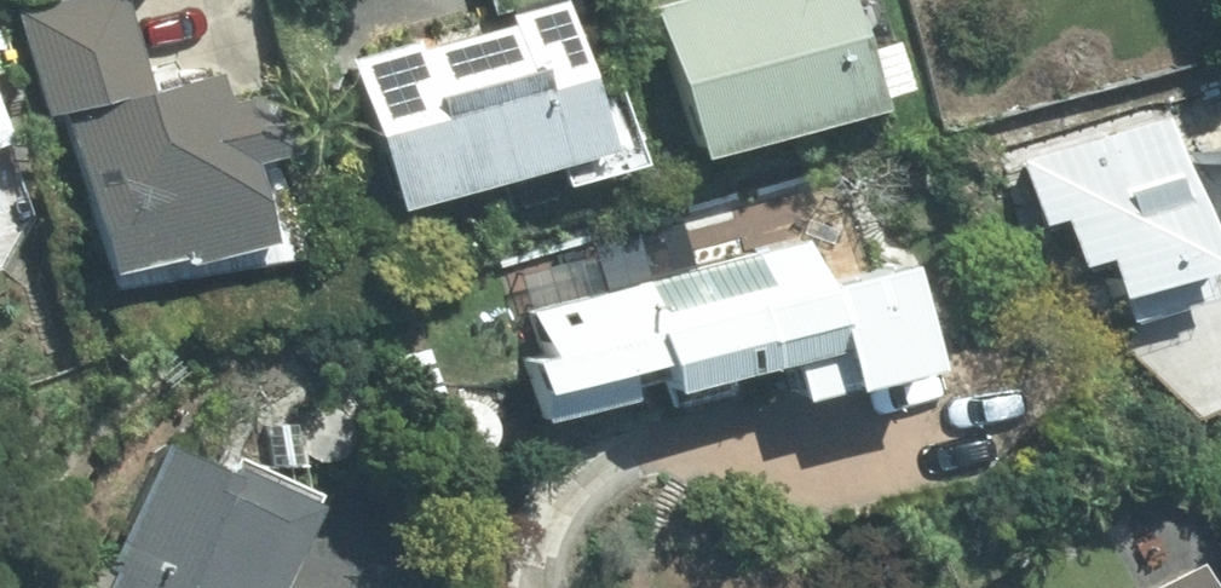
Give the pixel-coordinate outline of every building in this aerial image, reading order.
[(290,151),(274,94),(229,105),(221,75),(150,95),(124,0),(67,0),(17,14),(46,116),(65,111),(111,277),(177,257),(179,264),(270,239),(250,163),(290,151)] [(397,214),(610,149),(564,0),(557,0),(511,14),(512,23),(424,50),(421,42),(351,64),(397,214)] [(498,17),(554,0),(493,0),(498,17)] [(655,9),(703,161),(883,105),(882,98),(911,89),(901,57),(869,65),(849,0),(685,0),(655,9)] [(1023,163),(1044,226),(1064,219),(1079,268),(1107,259),(1119,299),(1125,297),(1132,322),(1214,297),(1207,272),(1220,268),(1220,249),(1220,165),(1189,175),(1170,115),(1023,163)] [(709,302),(728,380),(789,363),(800,404),(924,374),(899,270),(874,275),(862,232),(762,258),(768,287),(709,302)] [(728,380),(709,302),(651,317),(643,285),(531,313),(544,358),(532,362),(548,423),(632,403),(628,388),(659,380),(667,409),(732,392),(728,380)] [(316,503),(171,436),(107,572),(97,567),(87,587),(276,587),(316,503)] [(1204,564),(1157,587),(1216,587),(1204,564)]
